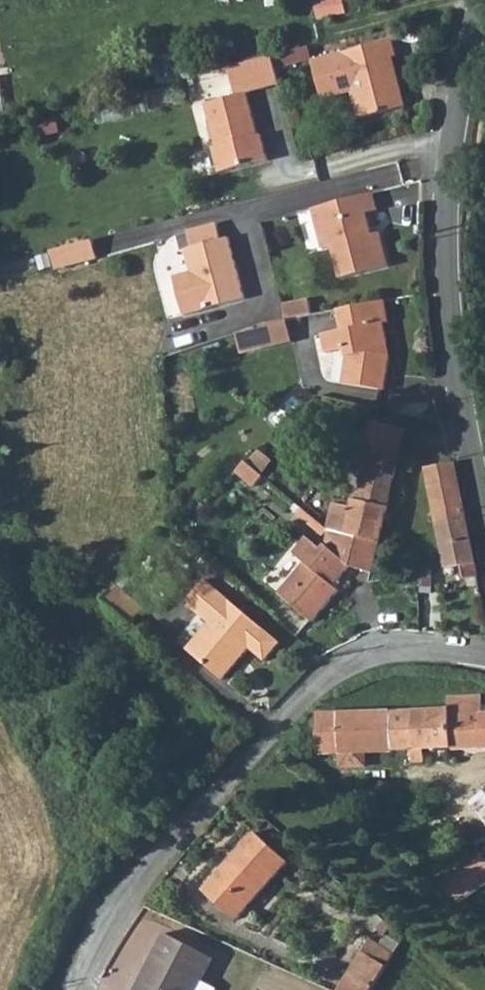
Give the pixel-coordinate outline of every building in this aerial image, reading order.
[(316,19),(346,14),(342,0),(311,0),(316,19)] [(391,35),(306,56),(318,96),(347,88),(354,116),(404,103),(389,54),(395,52),(391,35)] [(227,66),(234,95),(246,93),(280,85),(273,55),(227,66)] [(209,148),(215,171),(266,159),(259,134),(256,135),(246,93),(234,95),(203,102),(213,146),(209,148)] [(372,194),(312,210),(325,256),(333,253),(344,286),(387,273),(378,241),(374,241),(368,219),(379,215),(372,194)] [(218,225),(186,233),(191,250),(183,252),(189,274),(173,279),(184,318),(244,302),(231,240),(222,242),(218,225)] [(90,239),(49,251),(54,267),(95,256),(90,239)] [(391,324),(386,299),(339,309),(343,332),(326,336),(330,355),(348,353),(351,361),(345,384),(385,395),(394,361),(387,359),(385,347),(389,346),(386,325),(391,324)] [(310,300),(286,306),(290,319),(313,315),(310,300)] [(268,324),(257,328),(262,348),(292,342),(288,320),(268,324)] [(238,336),(241,352),(262,348),(257,328),(238,336)] [(333,509),(327,533),(334,536),(379,546),(402,432),(372,426),(366,449),(371,450),(358,507),(352,505),(351,513),(333,509)] [(258,447),(238,471),(254,484),(274,461),(258,447)] [(424,471),(444,569),(445,572),(461,569),(464,581),(477,578),(453,464),(424,471)] [(327,533),(320,559),(330,565),(334,536),(327,533)] [(351,569),(373,574),(379,546),(334,536),(330,565),(320,559),(304,547),(291,562),(300,571),(276,603),(313,630),(338,599),(334,595),(351,569)] [(290,654),(210,590),(189,619),(214,638),(195,665),(233,695),(258,662),(273,673),(290,654)] [(118,607),(107,619),(136,644),(147,629),(118,607)] [(303,715),(301,718),(303,754),(335,752),(337,764),(360,764),(359,751),(413,749),(414,762),(454,760),(454,747),(484,746),(484,714),(484,698),(448,699),(449,713),(303,715)] [(465,808),(484,831),(484,793),(465,808)] [(285,865),(253,834),(201,887),(230,918),(285,865)] [(478,854),(439,883),(462,899),(484,882),(484,865),(478,854)] [(217,986),(201,979),(210,959),(159,936),(135,989),(215,989),(217,986)] [(339,989),(371,989),(396,953),(372,940),(339,989)]
